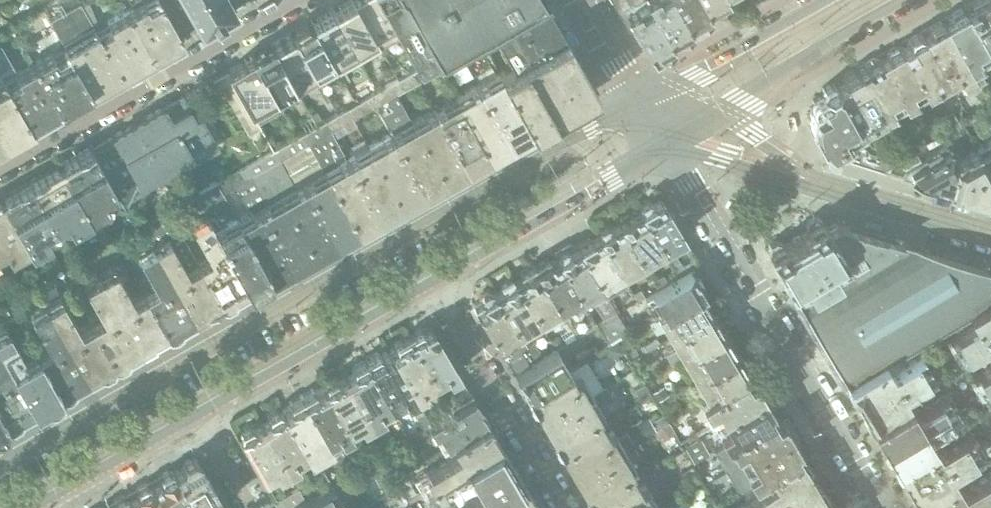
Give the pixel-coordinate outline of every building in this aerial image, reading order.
[(79,3),(77,0),(59,0),(56,2),(62,13),(79,3)] [(182,40),(176,30),(159,0),(149,0),(125,12),(107,23),(109,27),(97,34),(95,35),(120,75),(182,40)] [(176,30),(193,20),(199,30),(234,11),(228,0),(159,0),(176,30)] [(331,11),(358,60),(379,48),(352,0),(351,0),(331,11)] [(379,48),(399,37),(378,0),(352,0),(379,48)] [(536,0),(378,0),(399,37),(417,68),(433,59),(456,46),(476,34),(536,0)] [(542,0),(536,0),(476,34),(482,45),(495,38),(511,65),(498,72),(529,129),(595,92),(549,12),(542,0)] [(647,0),(617,0),(650,56),(657,52),(662,54),(671,49),(672,44),(670,40),(647,0)] [(675,0),(647,0),(670,40),(676,37),(681,39),(689,34),(690,29),(688,25),(675,0)] [(701,0),(675,0),(688,25),(695,22),(699,24),(708,19),(709,14),(707,10),(701,0)] [(707,10),(714,7),(718,9),(726,4),(727,0),(701,0),(707,10)] [(987,0),(977,0),(974,2),(973,7),(966,11),(990,54),(990,6),(987,0)] [(98,25),(91,10),(88,1),(80,5),(93,27),(98,25)] [(120,75),(95,35),(97,34),(93,27),(80,5),(79,3),(62,13),(49,21),(50,24),(64,48),(66,52),(90,92),(120,75)] [(50,24),(49,21),(43,10),(15,25),(22,39),(50,24)] [(990,54),(966,11),(964,12),(961,10),(952,15),(952,19),(944,24),(968,67),(980,61),(979,60),(990,54)] [(331,11),(310,23),(338,72),(358,60),(331,11)] [(968,67),(944,24),(939,22),(930,27),(930,32),(922,36),(947,79),(955,75),(968,95),(980,89),(978,86),(972,74),(968,67)] [(310,23),(291,34),(317,81),(319,83),(338,72),(310,23)] [(291,34),(270,46),(297,93),(317,81),(291,34)] [(482,45),(476,34),(456,46),(462,57),(482,45)] [(947,79),(922,36),(917,34),(909,39),(908,44),(901,48),(925,91),(947,79)] [(32,44),(28,37),(20,41),(24,48),(32,44)] [(270,46),(252,56),(279,105),(298,95),(297,93),(270,46)] [(472,77),(461,57),(462,57),(456,46),(433,59),(440,70),(441,72),(449,68),(458,85),(472,77)] [(925,91),(901,48),(896,46),(888,51),(887,56),(879,60),(910,118),(910,119),(933,106),(925,91)] [(29,127),(90,92),(66,52),(54,59),(51,54),(15,74),(17,79),(6,85),(29,127)] [(252,56),(227,71),(252,116),(253,116),(268,107),(271,113),(280,108),(279,105),(252,56)] [(430,75),(440,70),(433,59),(417,68),(411,71),(417,82),(430,75)] [(910,118),(879,60),(873,59),(867,62),(865,68),(858,73),(882,116),(890,129),(910,118)] [(259,128),(227,70),(214,77),(212,79),(219,91),(222,89),(247,135),(259,128)] [(985,82),(978,70),(972,74),(978,86),(985,82)] [(417,82),(411,71),(389,84),(396,94),(417,82)] [(882,116),(858,73),(852,71),(845,75),(843,81),(836,85),(860,128),(870,122),(871,122),(882,116)] [(529,129),(498,72),(477,84),(508,141),(529,129)] [(884,168),(871,145),(864,133),(860,128),(836,85),(836,84),(835,84),(830,84),(830,83),(823,88),(821,92),(820,92),(822,94),(814,99),(815,100),(814,101),(812,104),(811,107),(811,110),(812,111),(810,112),(809,118),(808,118),(810,128),(809,128),(810,130),(811,130),(812,132),(814,135),(813,135),(817,141),(819,145),(820,147),(827,153),(841,157),(883,171),(883,170),(884,168)] [(6,85),(4,84),(0,86),(0,135),(4,141),(29,127),(6,85)] [(374,107),(396,94),(389,84),(368,96),(374,107)] [(508,141),(477,84),(455,97),(486,153),(508,141)] [(353,119),(374,107),(368,96),(352,105),(346,108),(353,119)] [(486,153),(455,97),(433,109),(464,165),(486,153)] [(211,150),(215,147),(205,129),(207,128),(202,119),(200,120),(198,117),(194,120),(181,98),(163,108),(162,107),(145,117),(112,135),(113,136),(90,149),(116,196),(119,201),(124,199),(127,199),(138,193),(139,190),(143,188),(140,181),(188,154),(191,161),(196,158),(199,159),(210,153),(211,150)] [(358,130),(353,119),(346,108),(324,120),(333,137),(341,133),(344,137),(350,134),(358,130)] [(464,165),(433,109),(411,122),(443,178),(464,165)] [(960,125),(953,112),(940,119),(947,132),(960,125)] [(378,214),(345,159),(338,163),(336,159),(343,155),(333,137),(324,120),(308,130),(301,134),(314,156),(317,161),(354,228),(378,214)] [(443,178),(411,122),(390,134),(422,189),(443,178)] [(422,189),(390,134),(385,125),(380,128),(381,131),(378,133),(381,138),(368,146),(400,202),(422,189)] [(914,150),(921,145),(914,133),(906,137),(908,140),(899,146),(900,147),(894,150),(899,158),(914,150)] [(354,228),(317,161),(302,169),(300,167),(299,167),(298,165),(314,156),(301,134),(297,136),(281,146),(334,239),(354,228)] [(983,139),(985,143),(976,148),(976,149),(990,175),(990,135),(983,139)] [(334,239),(281,146),(272,151),(238,170),(291,263),(334,239)] [(400,202),(368,146),(345,159),(378,214),(400,202)] [(945,188),(954,159),(949,150),(947,146),(920,160),(917,156),(906,163),(903,176),(945,188)] [(116,196),(90,149),(89,148),(30,182),(57,229),(61,236),(79,226),(75,219),(116,196)] [(976,149),(966,154),(965,153),(954,159),(945,188),(982,199),(990,198),(990,175),(976,149)] [(903,176),(906,163),(917,156),(914,150),(899,158),(884,168),(883,170),(902,175),(902,176),(903,176)] [(291,263),(238,170),(216,182),(222,193),(234,186),(249,213),(237,220),(269,276),(291,263)] [(57,229),(30,182),(0,198),(0,261),(57,229)] [(269,276),(237,220),(236,218),(226,224),(223,218),(219,220),(215,212),(215,213),(211,206),(225,199),(222,193),(216,182),(194,195),(203,211),(204,211),(206,215),(247,288),(269,276)] [(686,243),(660,197),(652,202),(646,200),(640,204),(639,210),(665,254),(686,243)] [(665,254),(639,210),(631,214),(626,213),(619,217),(618,222),(644,267),(665,254)] [(247,288),(206,215),(190,224),(208,256),(196,263),(219,301),(223,301),(231,297),(233,294),(245,287),(246,289),(247,288)] [(990,301),(990,277),(985,266),(839,224),(837,225),(837,224),(827,230),(823,222),(821,219),(814,217),(807,221),(806,228),(807,231),(807,232),(800,236),(800,235),(791,241),(785,245),(784,245),(782,242),(775,240),(769,244),(767,251),(768,254),(846,387),(886,363),(959,320),(968,315),(990,301)] [(644,267),(618,222),(611,226),(605,225),(599,229),(597,234),(624,279),(644,267)] [(112,240),(106,227),(97,232),(104,244),(112,240)] [(624,279),(597,234),(590,238),(588,235),(575,243),(577,246),(602,292),(624,279)] [(219,301),(196,263),(185,269),(167,237),(152,246),(192,317),(204,309),(209,310),(217,305),(219,301)] [(192,317),(152,246),(136,254),(154,286),(143,293),(165,332),(169,331),(173,330),(177,327),(179,324),(192,317)] [(602,292),(577,246),(569,250),(567,247),(554,255),(556,258),(583,303),(584,303),(602,292)] [(583,303),(556,258),(549,263),(546,257),(533,265),(561,313),(565,320),(576,338),(597,325),(597,323),(595,320),(584,303),(583,303)] [(690,269),(686,262),(676,269),(680,275),(690,269)] [(55,272),(49,263),(40,268),(46,277),(55,272)] [(165,332),(143,293),(141,288),(128,294),(113,268),(112,268),(111,265),(96,273),(123,320),(138,347),(151,340),(155,339),(159,338),(163,335),(165,332)] [(561,313),(533,265),(519,273),(521,277),(514,281),(541,325),(549,320),(561,313)] [(44,277),(39,267),(30,272),(35,282),(44,277)] [(656,317),(702,292),(703,286),(699,280),(694,278),(689,271),(659,288),(644,297),(656,317)] [(123,320),(96,273),(81,281),(97,310),(86,317),(112,362),(116,362),(123,358),(126,354),(138,347),(123,320)] [(541,325),(514,281),(509,279),(502,283),(501,288),(493,293),(521,337),(541,325)] [(535,361),(521,337),(493,293),(488,291),(482,295),(480,301),(472,305),(513,374),(535,361)] [(669,339),(711,314),(707,307),(708,302),(702,292),(656,317),(658,320),(669,339)] [(112,362),(86,317),(85,317),(84,315),(74,322),(57,295),(42,304),(84,378),(98,370),(102,370),(109,366),(112,362)] [(968,315),(973,324),(945,341),(958,362),(986,345),(990,353),(990,301),(968,315)] [(84,378),(42,304),(27,313),(48,347),(37,353),(58,392),(62,393),(70,388),(71,386),(76,382),(76,384),(80,382),(79,380),(84,378)] [(628,334),(620,320),(615,312),(602,320),(597,323),(597,325),(609,345),(628,334)] [(681,359),(723,334),(719,328),(720,323),(715,315),(711,314),(669,339),(675,349),(662,358),(668,368),(681,359)] [(37,353),(24,360),(6,328),(0,332),(0,353),(32,410),(57,395),(58,392),(37,353)] [(457,373),(430,328),(423,332),(422,331),(418,329),(415,331),(414,335),(408,338),(435,385),(457,373)] [(693,380),(735,355),(731,348),(732,343),(728,335),(723,334),(681,359),(693,380)] [(563,344),(558,336),(549,341),(554,349),(563,344)] [(435,385),(408,338),(401,342),(398,341),(394,343),(394,347),(394,348),(387,352),(414,397),(435,385)] [(634,358),(659,344),(656,338),(642,346),(640,346),(630,352),(634,358)] [(526,395),(568,370),(556,349),(535,361),(513,374),(526,395)] [(414,397),(387,352),(380,356),(380,355),(376,353),(365,360),(393,409),(414,397)] [(6,425),(32,410),(0,353),(0,414),(6,425)] [(904,394),(936,375),(924,353),(891,372),(886,363),(846,387),(871,428),(910,404),(904,394)] [(706,400),(747,377),(743,370),(745,364),(740,356),(735,355),(693,380),(706,400)] [(393,409),(365,360),(352,367),(351,371),(344,375),(370,422),(393,409)] [(591,394),(600,389),(602,393),(612,387),(608,379),(599,384),(586,360),(568,371),(568,370),(526,395),(559,450),(601,425),(596,416),(602,412),(591,394)] [(968,380),(981,400),(990,394),(990,366),(968,380)] [(370,422),(344,375),(338,379),(333,378),(324,383),(323,387),(350,433),(370,422)] [(712,425),(763,395),(755,381),(751,383),(747,377),(706,400),(699,404),(712,425)] [(350,433),(323,387),(316,391),(312,390),(300,396),(329,447),(331,446),(330,445),(350,433)] [(667,396),(662,387),(652,393),(657,402),(667,396)] [(452,413),(474,401),(467,390),(445,403),(452,413)] [(928,434),(960,415),(948,394),(916,413),(910,404),(871,428),(893,465),(932,442),(928,434)] [(724,445),(775,416),(763,395),(712,425),(724,445)] [(329,447),(300,396),(289,403),(288,407),(281,411),(306,458),(307,459),(329,447)] [(450,445),(487,424),(474,401),(452,413),(431,425),(428,427),(442,450),(450,445)] [(698,412),(695,407),(688,411),(691,416),(698,412)] [(306,458),(281,411),(277,410),(268,415),(267,419),(260,423),(286,470),(306,458)] [(431,425),(424,414),(416,419),(423,430),(428,427),(431,425)] [(802,455),(798,448),(782,420),(779,422),(775,416),(724,445),(718,449),(713,453),(716,458),(730,449),(752,485),(763,479),(802,455)] [(631,428),(625,431),(633,444),(656,431),(648,418),(642,421),(640,418),(629,425),(631,428)] [(286,470),(260,423),(253,427),(249,426),(240,431),(238,435),(265,481),(286,470)] [(511,464),(499,444),(487,424),(450,445),(456,454),(413,480),(418,488),(422,495),(427,503),(469,477),(475,486),(511,464)] [(673,434),(667,424),(654,432),(660,442),(673,434)] [(634,467),(624,449),(613,431),(607,434),(601,425),(559,450),(592,506),(634,481),(629,471),(634,467)] [(395,447),(387,432),(380,436),(388,451),(395,447)] [(950,473),(983,454),(970,433),(938,451),(932,442),(893,465),(917,506),(956,483),(950,473)] [(697,441),(685,449),(693,464),(706,456),(697,441)] [(820,485),(816,485),(813,480),(806,469),(808,466),(802,455),(763,479),(768,486),(731,507),(806,507),(826,496),(820,485)] [(197,459),(196,460),(191,458),(183,463),(181,468),(173,472),(194,507),(218,507),(223,505),(197,459)] [(523,484),(511,464),(475,486),(480,495),(458,507),(528,507),(535,504),(523,484)] [(699,479),(692,467),(680,474),(688,486),(699,479)] [(331,485),(323,470),(316,474),(324,488),(331,485)] [(173,472),(168,471),(160,475),(159,481),(151,485),(163,507),(194,507),(173,472)] [(398,487),(391,475),(378,482),(385,494),(398,487)] [(990,503),(990,476),(962,493),(956,483),(917,506),(918,507),(983,507),(990,503)] [(410,486),(406,480),(398,485),(402,491),(410,486)] [(657,505),(645,486),(639,489),(634,481),(592,506),(593,507),(658,507),(657,505)] [(151,485),(145,484),(138,488),(136,494),(128,498),(133,507),(163,507),(151,485)] [(339,498),(331,485),(324,488),(304,500),(290,507),(345,507),(339,498)] [(379,497),(374,488),(364,494),(365,495),(354,502),(357,507),(362,507),(379,497)] [(298,489),(279,500),(284,507),(290,507),(304,500),(298,489)] [(680,500),(676,494),(661,502),(664,507),(666,507),(680,500)] [(832,507),(826,496),(806,507),(832,507)] [(128,498),(122,497),(115,501),(113,507),(110,507),(133,507),(128,498)]
